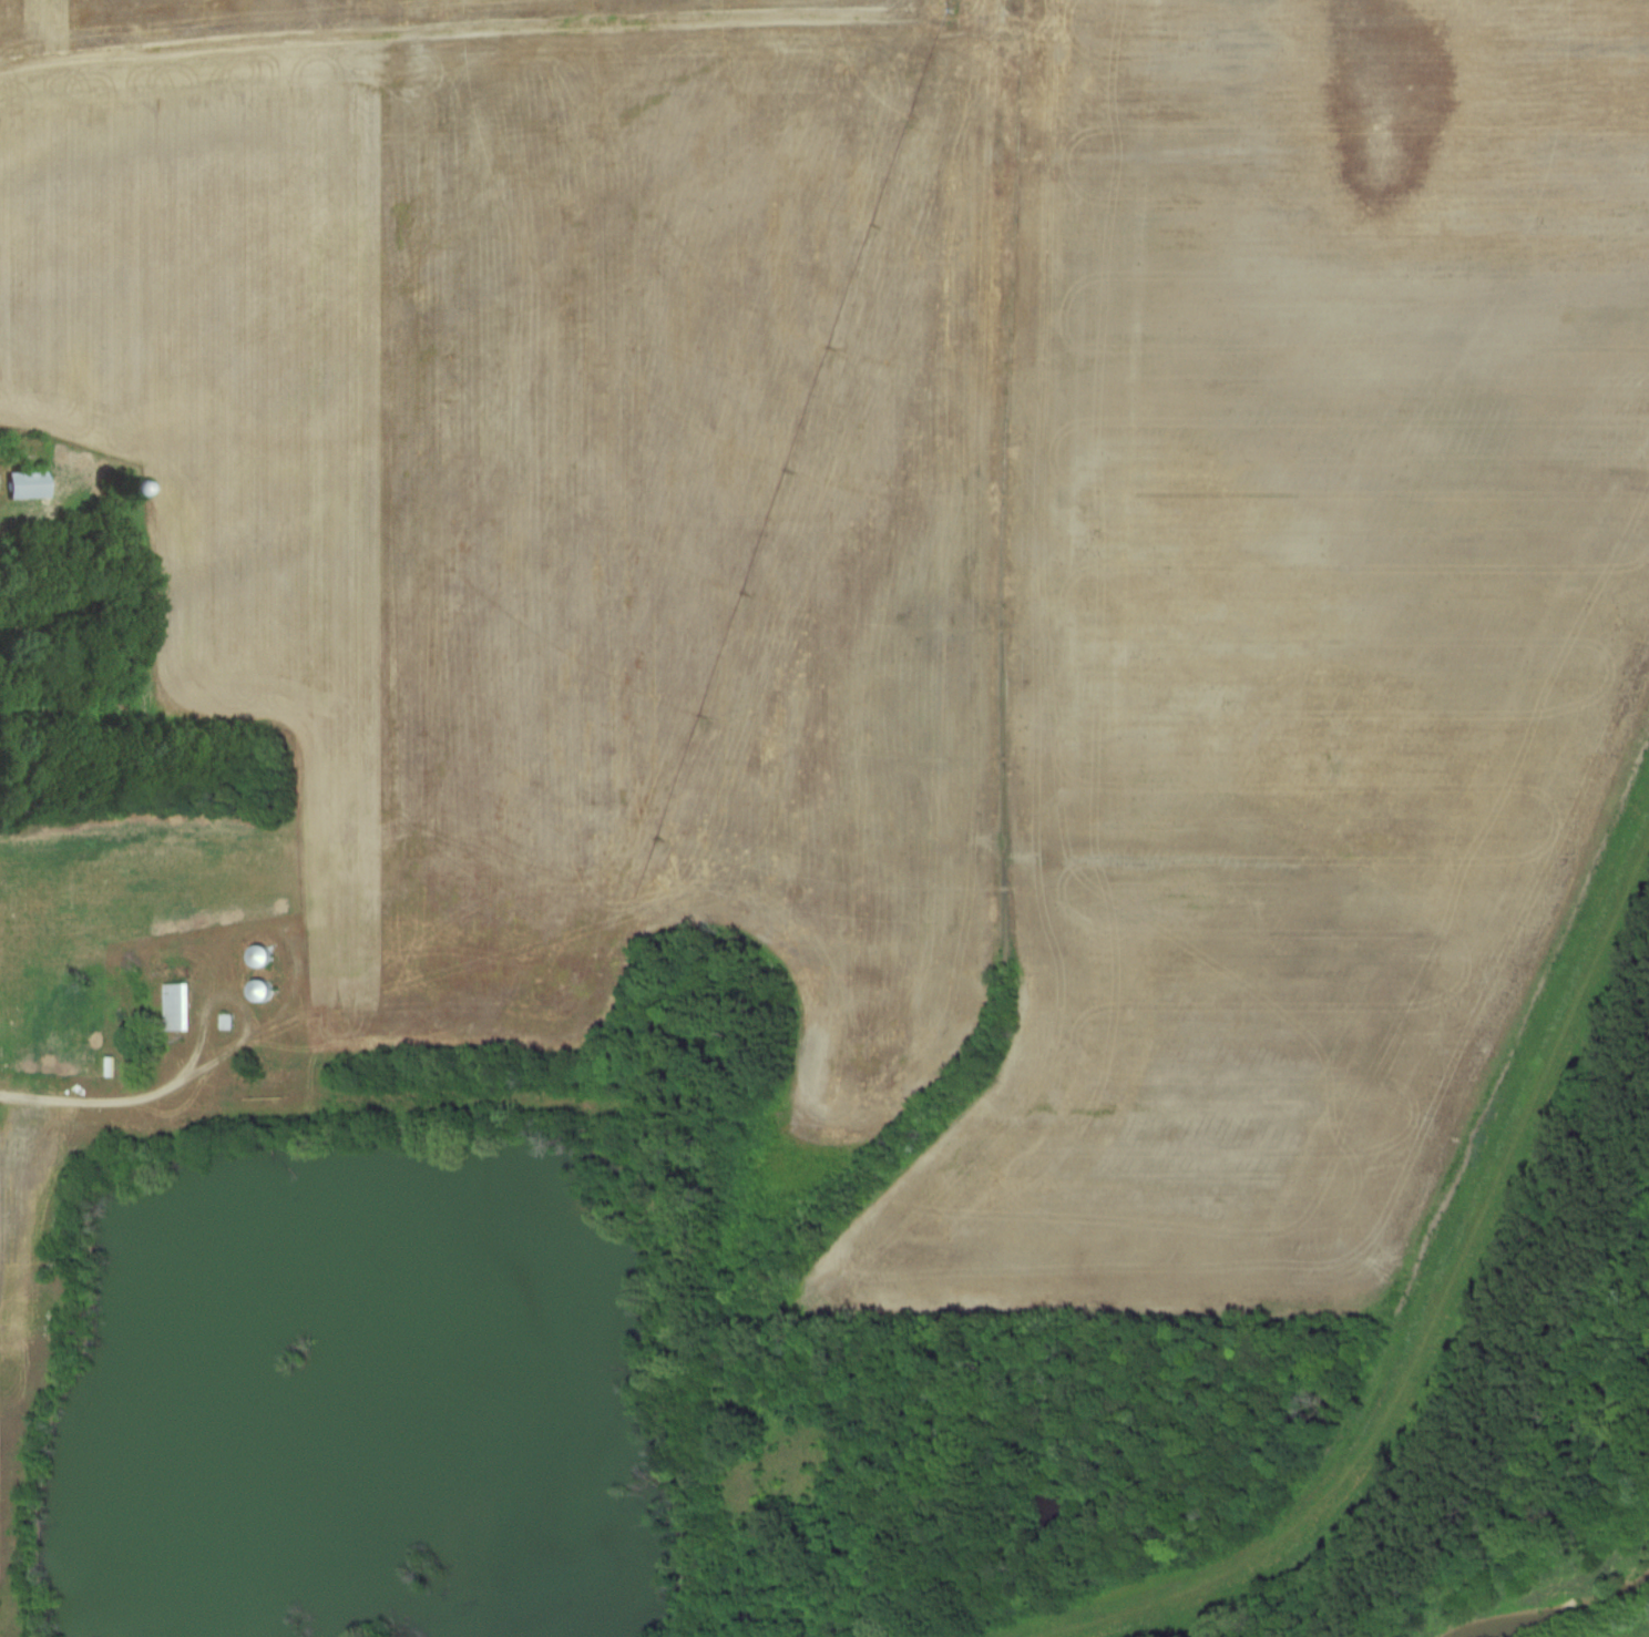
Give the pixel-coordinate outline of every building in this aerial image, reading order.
[(51,500),(49,472),(8,473),(9,502),(51,500)] [(114,491),(117,492),(120,493),(123,492),(125,491),(127,489),(129,487),(129,483),(129,480),(126,478),(124,477),(122,475),(119,474),(116,475),(114,478),(112,480),(111,483),(111,485),(113,489),(114,491)] [(258,968),(263,969),(266,969),(270,968),(274,965),(276,961),(277,958),(277,953),(275,950),(273,947),(268,944),(265,943),(260,944),(257,947),(254,949),(253,953),(252,958),(253,961),(255,965),(258,968)] [(258,1001),(262,1003),(266,1003),(269,1002),(273,999),(275,995),(276,992),(276,988),(275,983),(272,981),(268,979),(264,978),(259,979),(256,980),(254,983),(252,988),(252,991),(253,995),(255,999),(258,1001)] [(192,982),(166,982),(166,1030),(192,1030),(192,982)] [(222,1014),(234,1014),(234,1031),(222,1031),(222,1014)]
